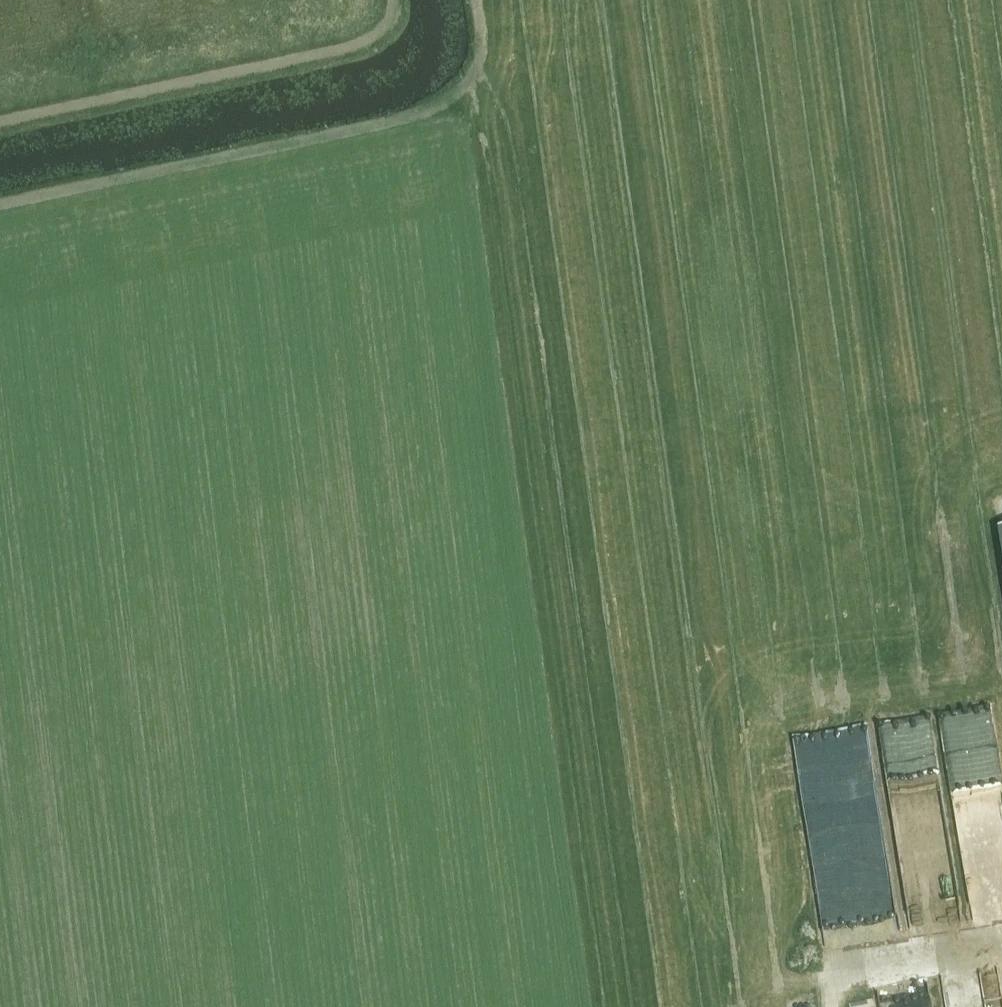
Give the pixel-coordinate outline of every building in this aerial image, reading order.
[(944,776),(935,713),(885,720),(898,806),(907,805),(906,798),(928,794),(926,778),(944,776)] [(867,724),(800,733),(810,804),(817,809),(833,921),(836,923),(840,917),(876,912),(854,909),(853,901),(847,902),(834,893),(848,891),(844,889),(832,887),(842,871),(840,870),(843,865),(836,864),(834,850),(846,832),(861,830),(869,835),(886,833),(888,814),(876,730),(867,724)]
